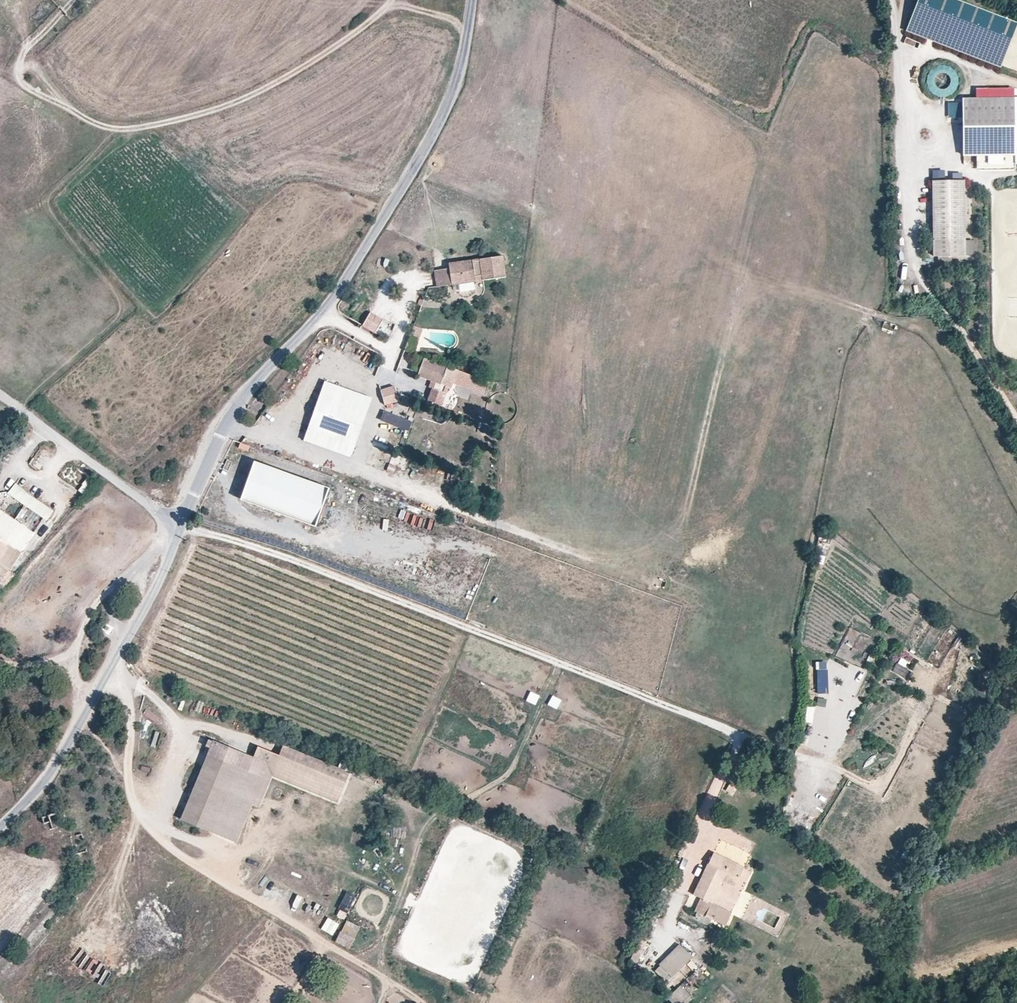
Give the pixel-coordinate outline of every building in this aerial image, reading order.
[(952,0),(918,0),(905,32),(1000,69),(1016,27),(1016,26),(952,0)] [(908,39),(906,44),(917,47),(919,42),(908,39)] [(959,72),(933,63),(924,91),(950,100),(959,72)] [(963,105),(963,119),(964,149),(964,157),(977,157),(977,171),(1015,171),(1015,156),(1016,156),(1016,100),(963,100),(963,105)] [(963,119),(963,105),(948,105),(948,119),(963,119)] [(933,171),(934,181),(947,181),(947,171),(933,171)] [(966,241),(965,181),(947,181),(934,181),(935,256),(939,256),(953,256),(966,256),(966,241)] [(975,256),(975,241),(966,241),(966,256),(975,256)] [(506,277),(503,256),(449,263),(449,268),(434,270),(437,287),(475,281),(475,276),(482,275),(483,280),(506,277)] [(375,333),(383,320),(370,313),(362,326),(375,333)] [(441,384),(447,366),(424,357),(417,375),(431,381),(436,382),(441,384)] [(483,394),(488,381),(457,370),(452,383),(483,394)] [(351,457),(372,398),(325,381),(304,440),(351,457)] [(441,408),(448,387),(441,384),(436,382),(433,389),(432,388),(427,402),(441,408)] [(399,401),(395,386),(381,391),(385,405),(399,401)] [(413,420),(386,410),(383,419),(410,428),(413,420)] [(328,488),(255,462),(242,500),(315,526),(328,488)] [(431,470),(427,478),(438,484),(443,475),(431,470)] [(85,496),(96,481),(91,478),(90,479),(88,477),(82,484),(83,485),(79,491),(85,496)] [(54,512),(28,494),(16,484),(8,493),(48,520),(54,512)] [(16,520),(32,528),(39,515),(23,507),(16,520)] [(33,533),(0,510),(0,588),(2,590),(16,575),(9,570),(33,533)] [(958,636),(953,646),(960,650),(966,640),(958,636)] [(905,677),(913,661),(902,656),(894,672),(905,677)] [(849,666),(841,689),(856,695),(864,672),(849,666)] [(809,736),(808,748),(826,749),(826,736),(809,736)] [(231,833),(251,787),(257,789),(273,753),(258,746),(253,758),(213,741),(181,819),(212,832),(217,819),(226,823),(223,830),(231,833)] [(349,772),(284,746),(280,755),(275,766),(332,789),(336,779),(345,782),(349,772)] [(258,807),(272,775),(275,766),(280,755),(273,753),(257,789),(251,787),(231,833),(223,830),(226,823),(217,819),(212,832),(236,842),(251,804),(258,807)] [(337,802),(345,782),(336,779),(332,789),(275,766),(272,775),(337,802)] [(729,782),(726,792),(734,795),(737,785),(729,782)] [(258,852),(258,860),(277,858),(276,851),(258,852)] [(722,882),(727,872),(739,878),(744,867),(714,853),(694,895),(701,898),(695,911),(712,919),(717,906),(712,904),(722,882)] [(734,888),(739,878),(727,872),(722,882),(734,888)] [(345,895),(338,911),(348,915),(355,899),(345,895)] [(653,927),(663,904),(657,901),(646,924),(653,927)] [(725,925),(731,913),(717,906),(712,919),(725,925)] [(328,917),(321,930),(334,936),(340,924),(328,917)] [(349,949),(354,939),(340,932),(335,941),(349,949)] [(636,965),(645,946),(638,943),(630,959),(636,965)] [(671,977),(692,957),(680,945),(660,966),(671,977)] [(671,977),(660,966),(655,971),(666,982),(671,977)] [(677,975),(669,982),(674,987),(682,980),(677,975)] [(689,996),(680,986),(667,998),(672,1002),(682,1002),(689,996)]
